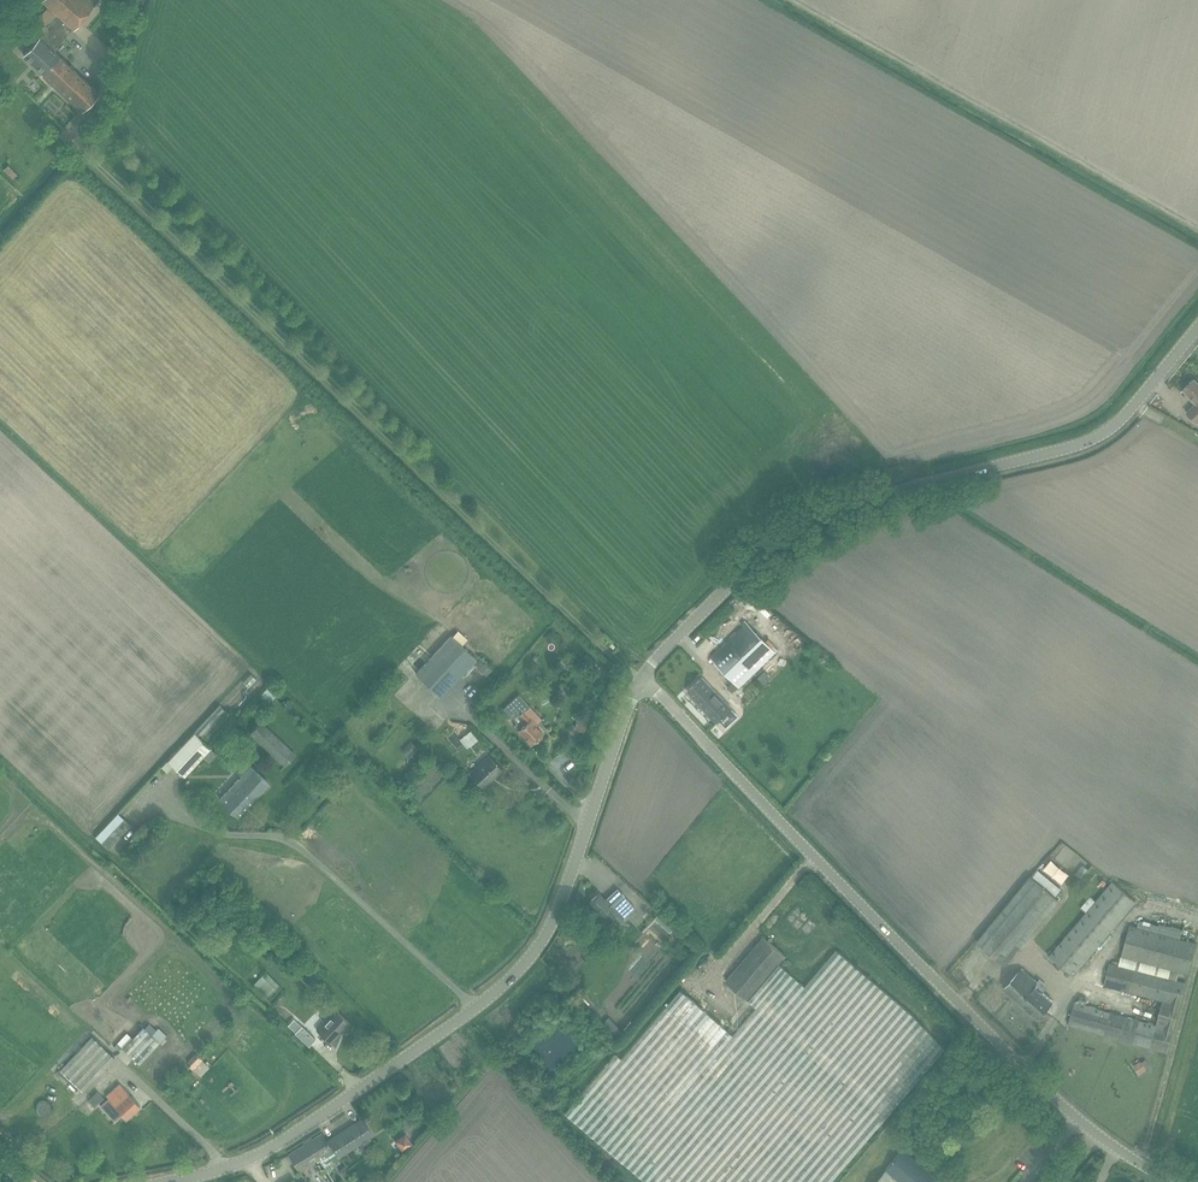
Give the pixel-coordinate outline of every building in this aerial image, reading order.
[(100,0),(45,0),(43,1),(56,13),(20,52),(43,74),(42,75),(81,112),(99,93),(53,51),(74,29),(101,1),(100,0)] [(1197,423),(1197,422),(1197,382),(1194,379),(1183,390),(1196,403),(1186,412),(1197,423)] [(744,626),(719,651),(711,658),(740,688),(776,652),(745,621),(741,624),(744,626)] [(476,659),(453,638),(417,675),(440,697),(476,659)] [(702,678),(688,691),(702,705),(716,693),(702,678)] [(263,716),(278,700),(270,692),(254,708),(263,716)] [(731,709),(716,693),(702,705),(717,721),(731,709)] [(535,725),(537,723),(525,711),(529,707),(518,695),(503,709),(516,723),(514,725),(531,744),(542,733),(535,725)] [(218,705),(162,767),(167,771),(172,765),(185,777),(212,748),(211,747),(236,721),(218,705)] [(285,766),(296,754),(261,721),(250,733),(285,766)] [(401,755),(407,762),(417,755),(412,747),(401,755)] [(470,773),(475,779),(483,787),(502,770),(489,756),(470,773)] [(241,759),(233,768),(241,776),(220,799),(238,816),(269,783),(241,759)] [(101,843),(108,850),(131,826),(124,819),(101,843)] [(1031,876),(977,941),(1005,964),(1059,900),(1031,876)] [(1049,956),(1073,976),(1136,902),(1112,881),(1049,956)] [(589,902),(597,911),(602,917),(607,912),(618,923),(624,917),(635,907),(617,888),(616,889),(623,896),(613,905),(609,901),(608,903),(599,893),(589,902)] [(1179,971),(1189,974),(1197,943),(1129,926),(1119,966),(1110,964),(1104,985),(1163,1001),(1155,1025),(1085,1005),(1087,1000),(1079,997),(1078,1001),(1075,1000),(1075,1002),(1074,1002),(1068,1024),(1167,1053),(1186,983),(1177,981),(1179,971)] [(785,956),(763,937),(726,981),(748,1000),(785,956)] [(680,991),(622,1059),(616,1055),(563,1117),(638,1181),(834,1181),(946,1051),(894,1000),(836,951),(805,987),(788,973),(733,1038),(680,991)] [(1004,989),(1038,1018),(1052,1001),(1034,985),(1037,982),(1022,969),(1004,989)] [(267,1005),(279,993),(265,980),(254,992),(267,1005)] [(317,1030),(322,1034),(331,1043),(349,1023),(336,1010),(317,1030)] [(122,1048),(140,1064),(160,1043),(142,1026),(122,1048)] [(302,1026),(295,1033),(309,1046),(316,1039),(302,1026)] [(60,1069),(83,1090),(114,1057),(92,1036),(60,1069)] [(1142,1069),(1133,1073),(1137,1082),(1146,1078),(1142,1069)] [(106,1096),(127,1118),(140,1106),(120,1084),(106,1096)] [(90,1102),(95,1107),(104,1099),(97,1091),(88,1100),(90,1102)] [(362,1120),(327,1142),(322,1134),(289,1154),(296,1165),(299,1170),(318,1158),(321,1162),(323,1162),(328,1163),(330,1162),(339,1156),(372,1135),(362,1120)] [(893,1163),(892,1162),(875,1181),(941,1181),(904,1150),(893,1163)]
